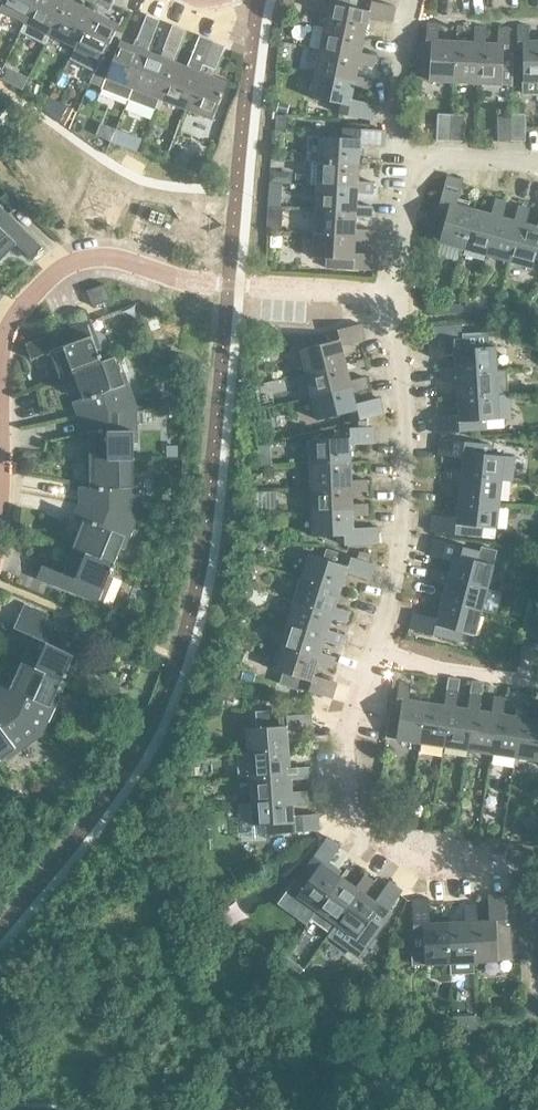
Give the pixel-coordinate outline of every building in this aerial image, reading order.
[(37,0),(4,0),(0,8),(0,9),(26,22),(37,0)] [(26,22),(21,31),(46,43),(51,34),(68,0),(37,0),(26,22)] [(76,47),(94,11),(71,0),(68,0),(51,34),(76,47)] [(97,5),(110,11),(115,0),(100,0),(97,5)] [(329,1),(324,25),(363,33),(367,15),(393,21),(396,6),(369,0),(362,0),(361,8),(349,6),(349,0),(333,0),(333,2),(329,1)] [(94,11),(76,47),(71,58),(95,70),(97,71),(110,44),(120,24),(94,11)] [(145,18),(136,39),(150,44),(158,23),(160,19),(146,14),(145,18)] [(133,88),(132,89),(159,99),(174,60),(186,29),(172,24),(163,49),(163,50),(161,55),(147,50),(147,51),(133,88)] [(439,24),(427,24),(425,48),(430,48),(428,80),(453,81),(455,41),(439,40),(439,24)] [(359,52),(363,33),(324,25),(319,49),(358,57),(357,63),(373,66),(375,55),(359,52)] [(529,25),(517,25),(517,29),(517,50),(523,50),(523,81),(522,81),(522,94),(537,94),(537,42),(529,42),(529,25)] [(474,42),(455,41),(453,81),(477,82),(479,42),(486,43),(487,27),(475,27),(474,42)] [(498,43),(486,43),(479,42),(477,82),(501,83),(501,85),(512,85),(513,53),(517,50),(517,29),(498,28),(498,43)] [(174,60),(159,99),(186,110),(201,71),(203,65),(212,40),(199,35),(187,65),(174,60)] [(95,70),(90,82),(102,87),(101,88),(128,99),(132,89),(147,50),(120,39),(117,47),(110,44),(102,60),(97,71),(95,70)] [(212,40),(203,65),(215,70),(225,45),(212,40)] [(354,77),(357,63),(358,57),(319,49),(315,73),(354,81),(352,86),(368,90),(370,80),(354,77)] [(22,89),(28,77),(5,65),(0,74),(0,77),(22,89)] [(227,81),(201,71),(186,110),(211,120),(227,81)] [(354,81),(315,73),(310,97),(341,103),(339,113),(372,119),(375,104),(350,99),(352,86),(354,81)] [(422,96),(423,78),(409,78),(409,96),(422,96)] [(289,99),(278,97),(276,107),(286,109),(289,99)] [(44,111),(54,118),(56,116),(57,114),(55,106),(50,102),(45,109),(44,111)] [(437,113),(436,134),(436,139),(450,140),(451,114),(437,113)] [(465,114),(451,114),(450,140),(464,141),(465,114)] [(511,140),(511,114),(497,114),(497,141),(511,140)] [(525,114),(511,114),(511,140),(525,140),(525,114)] [(128,131),(117,126),(112,139),(123,144),(128,131)] [(379,146),(386,146),(386,141),(387,129),(370,129),(352,127),(351,138),(319,136),(319,137),(308,137),(307,155),(307,160),(318,160),(359,162),(360,145),(379,146)] [(128,148),(134,150),(137,152),(138,149),(142,138),(133,135),(128,148)] [(291,159),(307,160),(307,155),(302,155),(302,152),(291,151),(291,159)] [(208,159),(201,157),(193,161),(190,167),(203,172),(208,159)] [(318,160),(317,162),(311,161),(310,184),(316,185),(357,187),(357,193),(373,193),(374,181),(358,181),(359,162),(318,160)] [(269,182),(281,183),(281,177),(277,171),(271,171),(270,171),(269,182)] [(439,241),(463,248),(474,208),(457,204),(463,179),(447,174),(437,208),(448,211),(439,241)] [(357,187),(316,185),(315,209),(356,211),(356,216),(372,216),(372,205),(357,205),(357,193),(357,187)] [(13,210),(20,202),(8,190),(0,198),(13,210)] [(494,198),(490,213),(474,208),(463,248),(486,254),(497,215),(503,217),(507,201),(494,198)] [(514,220),(503,217),(497,215),(486,254),(509,261),(520,221),(525,223),(530,207),(518,204),(514,220)] [(267,206),(267,216),(283,218),(283,208),(267,206)] [(16,243),(31,258),(42,247),(0,207),(0,259),(16,243)] [(355,228),(356,216),(356,211),(315,209),(314,233),(355,235),(355,240),(371,240),(371,229),(355,228)] [(525,223),(520,221),(509,261),(533,267),(537,248),(537,222),(537,226),(525,223)] [(354,252),(355,240),(355,235),(314,233),(313,257),(329,258),(329,268),(379,270),(380,254),(354,252)] [(87,291),(93,306),(110,299),(104,284),(87,291)] [(448,313),(465,311),(466,308),(466,305),(465,305),(449,302),(448,308),(448,313)] [(520,307),(517,312),(524,316),(527,310),(520,307)] [(106,360),(91,321),(26,345),(32,359),(51,352),(61,379),(71,375),(106,362),(106,360)] [(329,331),(332,340),(300,348),(306,372),(346,362),(341,346),(362,341),(366,340),(362,323),(329,331)] [(142,346),(138,335),(128,340),(132,349),(142,346)] [(462,347),(462,338),(427,340),(428,356),(454,354),(455,366),(455,373),(497,370),(495,345),(462,347)] [(162,354),(158,343),(146,347),(151,358),(162,354)] [(106,362),(71,375),(76,388),(79,386),(84,400),(98,395),(104,412),(132,406),(114,357),(106,360),(106,362)] [(350,381),(346,362),(306,372),(312,396),(352,386),(353,392),(367,389),(364,377),(350,381)] [(455,373),(455,366),(439,367),(439,380),(456,378),(457,397),(499,394),(508,393),(507,369),(497,370),(455,373)] [(356,403),(353,392),(352,386),(312,396),(318,420),(349,412),(352,421),(385,413),(381,397),(376,398),(356,403)] [(458,414),(439,416),(432,416),(434,432),(484,429),(484,420),(511,418),(509,393),(508,393),(499,394),(457,397),(458,414)] [(90,430),(90,444),(86,444),(86,459),(133,459),(132,406),(104,412),(104,430),(90,430)] [(309,439),(310,463),(351,461),(351,444),(376,443),(375,427),(342,428),(342,438),(309,439)] [(462,456),(460,469),(460,475),(501,479),(512,480),(514,456),(488,453),(489,443),(441,438),(438,438),(437,454),(462,456)] [(167,447),(167,456),(180,457),(180,447),(167,447)] [(105,487),(105,509),(133,514),(133,459),(86,459),(87,474),(91,474),(91,487),(105,487)] [(173,459),(161,460),(161,471),(173,470),(173,459)] [(367,479),(352,480),(351,461),(310,463),(311,487),(352,486),(352,492),(367,491),(367,479)] [(459,482),(458,499),(499,503),(501,479),(460,475),(460,469),(445,468),(444,480),(459,482)] [(353,504),(352,492),(352,486),(311,487),(312,511),(353,510),(353,515),(368,515),(368,503),(353,504)] [(253,491),(253,492),(254,513),(276,512),(276,490),(253,491)] [(458,499),(456,517),(431,514),(429,530),(464,534),(482,536),(483,526),(497,527),(499,503),(458,499)] [(98,525),(84,520),(79,532),(76,531),(70,546),(73,547),(113,564),(133,514),(105,509),(98,525)] [(353,528),(353,515),(353,510),(312,511),(312,535),(338,534),(338,542),(345,541),(345,544),(377,542),(379,542),(379,527),(374,527),(353,528)] [(481,546),(480,550),(431,538),(427,554),(452,560),(449,571),(447,578),(488,588),(494,565),(493,564),(497,550),(481,546)] [(56,579),(53,584),(102,604),(112,578),(108,576),(111,570),(113,571),(114,568),(112,566),(113,564),(73,547),(62,573),(66,575),(64,579),(60,577),(56,579)] [(323,558),(308,554),(301,577),(340,589),(345,572),(370,580),(375,564),(326,549),(323,558)] [(435,568),(433,574),(432,580),(446,584),(441,602),(481,612),(488,588),(447,578),(449,571),(435,568)] [(256,580),(246,577),(244,582),(258,587),(259,585),(256,580)] [(334,607),(340,589),(301,577),(294,600),(333,612),(331,618),(346,622),(349,611),(334,607)] [(294,600),(287,623),(326,635),(324,641),(339,645),(342,634),(327,630),(331,618),(333,612),(294,600)] [(475,635),(481,612),(441,602),(437,618),(413,611),(408,628),(458,641),(461,632),(475,635)] [(82,642),(20,615),(14,628),(33,637),(21,663),(62,681),(64,676),(66,677),(67,674),(65,673),(67,668),(71,670),(84,643),(82,642)] [(522,641),(536,643),(537,629),(537,617),(525,615),(522,641)] [(332,668),(335,657),(320,652),(324,641),(326,635),(287,623),(280,646),(319,658),(317,663),(332,668)] [(73,637),(90,645),(91,643),(95,634),(79,626),(73,637)] [(313,674),(317,663),(319,658),(280,646),(273,669),(303,678),(300,689),(333,699),(338,682),(313,674)] [(62,681),(21,663),(10,689),(23,695),(15,712),(39,732),(45,719),(49,721),(60,696),(56,695),(58,689),(60,690),(61,687),(59,686),(62,681)] [(444,704),(427,701),(420,742),(444,745),(450,705),(456,706),(460,678),(448,676),(444,704)] [(444,745),(468,749),(474,709),(480,709),(484,681),(472,680),(468,708),(456,706),(450,705),(444,745)] [(396,701),(391,701),(386,737),(420,742),(427,701),(409,699),(411,684),(399,682),(396,701)] [(100,697),(113,702),(118,690),(105,685),(100,697)] [(503,713),(505,698),(494,696),(491,711),(480,709),(474,709),(468,749),(491,753),(497,712),(503,713)] [(491,753),(515,756),(521,716),(527,717),(529,702),(517,700),(515,715),(503,713),(497,712),(491,753)] [(1,761),(0,760),(5,756),(8,759),(18,751),(42,735),(39,732),(15,712),(0,723),(0,762),(1,761)] [(246,728),(248,752),(289,749),(288,731),(309,729),(313,729),(312,713),(307,713),(278,715),(279,726),(246,728)] [(527,717),(521,716),(515,756),(537,760),(537,719),(527,717)] [(306,766),(290,767),(289,749),(248,752),(250,776),(291,773),(291,779),(306,778),(306,766)] [(250,776),(252,800),(293,797),(293,802),(308,801),(307,790),(292,791),(291,779),(291,773),(250,776)] [(294,815),(293,802),(293,797),(252,800),(253,824),(264,823),(265,834),(287,832),(320,829),(319,813),(294,815)] [(392,824),(406,826),(408,811),(394,809),(392,824)] [(328,835),(323,842),(296,880),(304,886),(297,896),(317,910),(341,876),(327,866),(342,845),(328,835)] [(341,876),(317,910),(311,918),(331,932),(337,924),(361,890),(366,893),(375,881),(365,874),(356,887),(341,876)] [(375,900),(366,893),(361,890),(337,924),(357,938),(376,912),(383,917),(403,889),(390,879),(386,885),(375,900)] [(490,920),(478,920),(472,920),(474,962),(498,960),(513,959),(511,926),(506,926),(505,892),(489,893),(490,920)] [(411,897),(413,933),(410,934),(412,965),(425,964),(449,963),(447,921),(430,922),(428,896),(411,897)] [(478,920),(477,904),(465,905),(465,920),(447,921),(449,963),(450,963),(450,974),(474,973),(473,962),(474,962),(472,920),(478,920)] [(303,968),(297,963),(289,974),(296,979),(303,968)] [(372,1016),(378,1017),(380,1018),(380,1017),(380,1015),(383,1016),(386,1005),(375,1002),(372,1012),(373,1013),(372,1016)]
